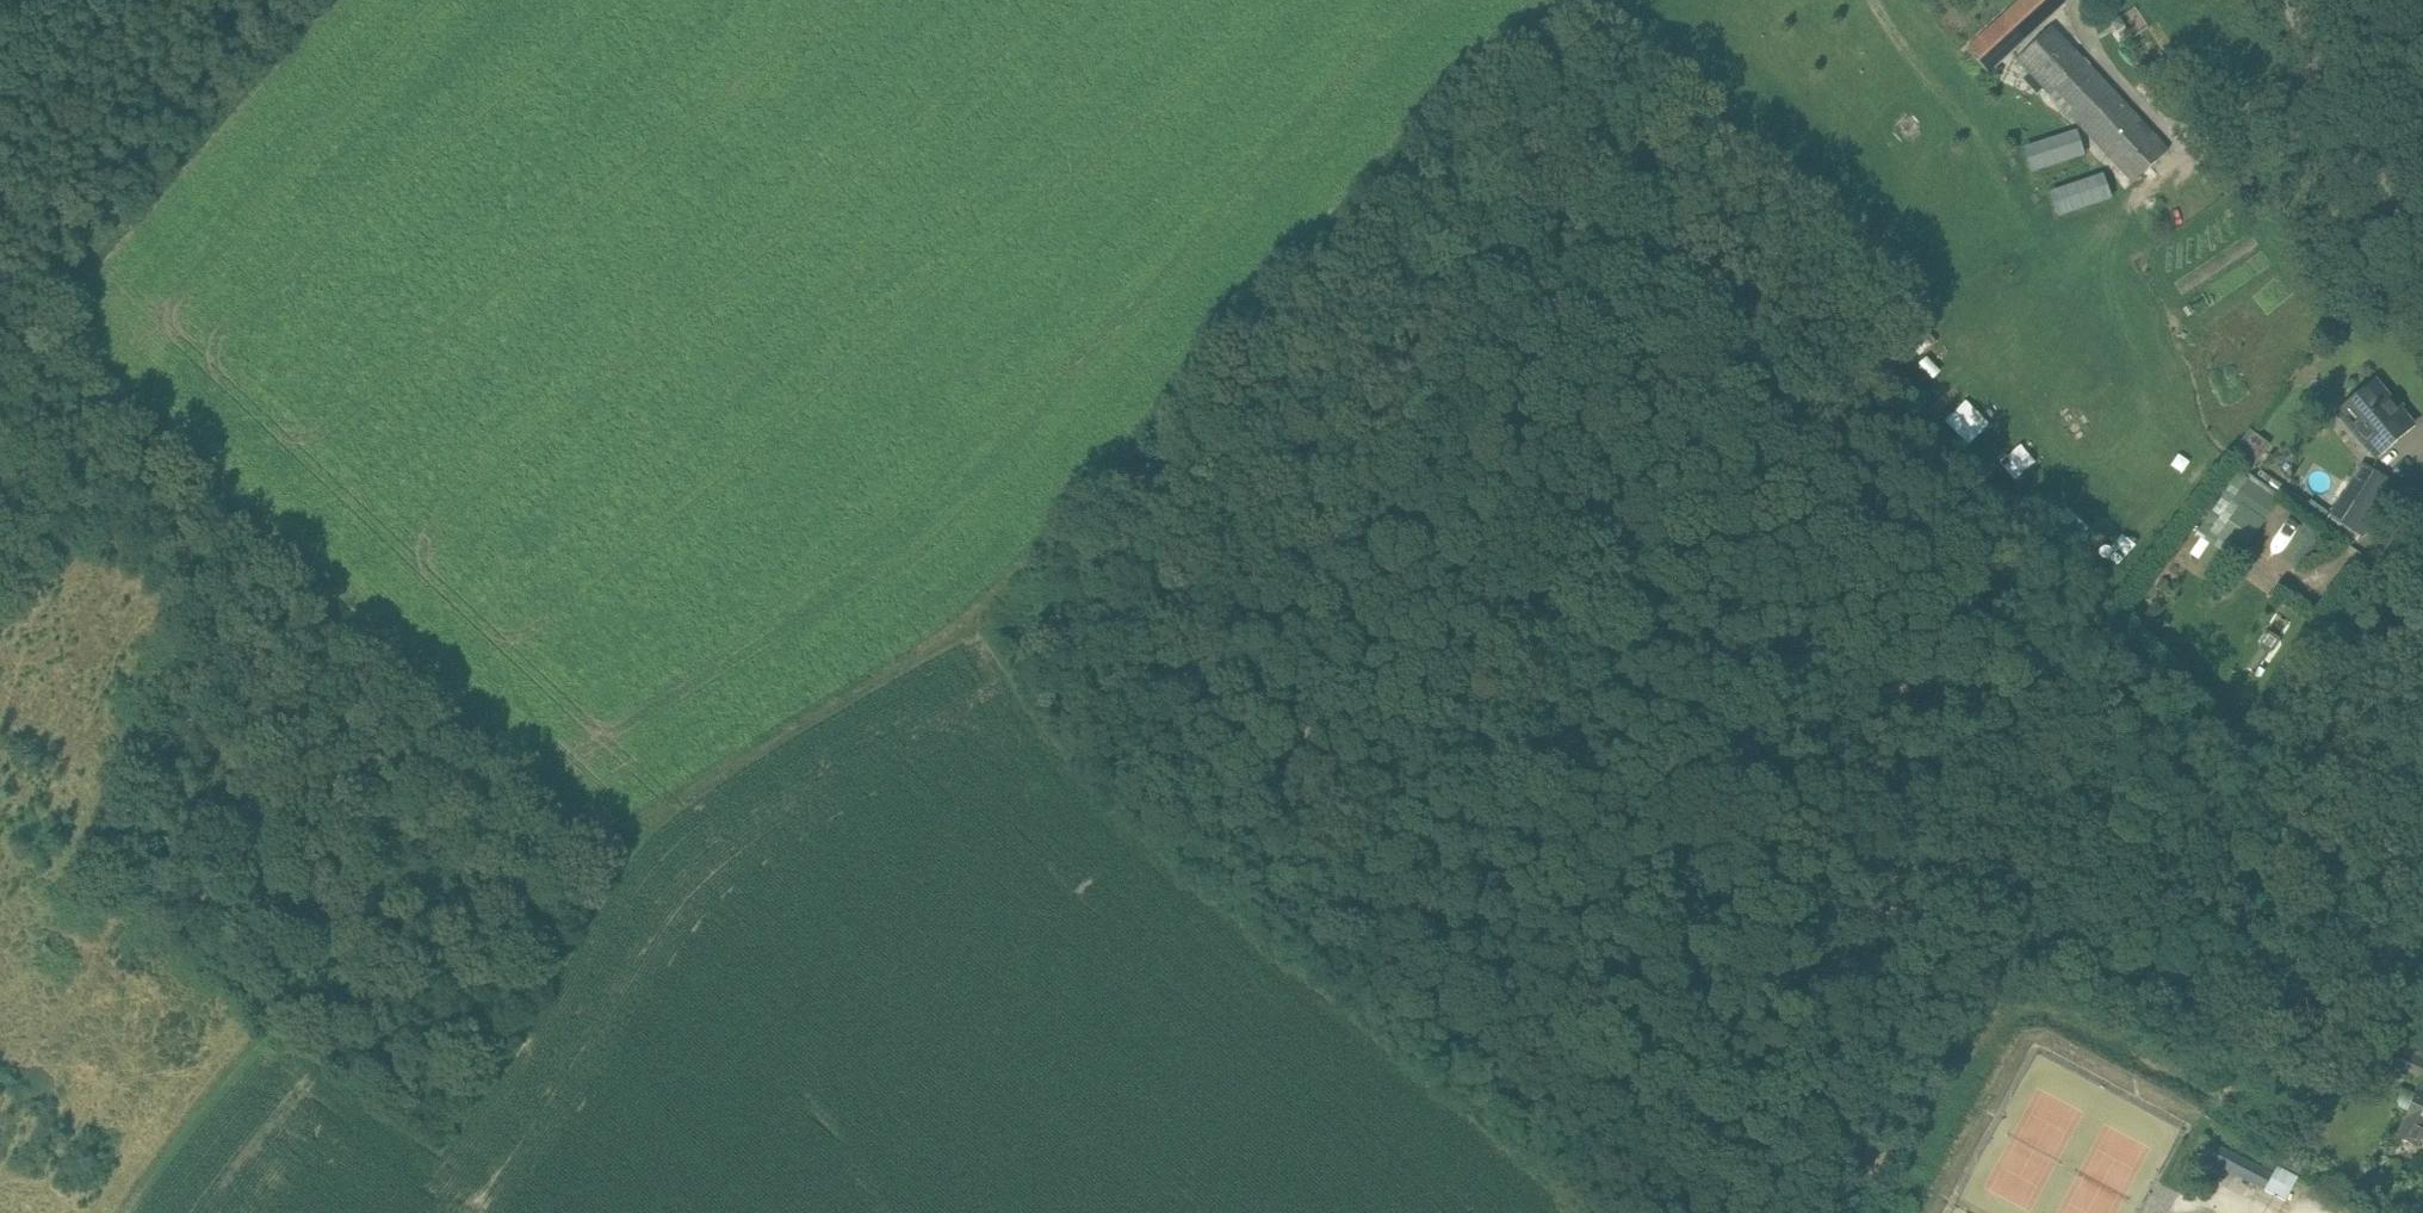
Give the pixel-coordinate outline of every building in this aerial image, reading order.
[(2005,16),(2026,37),(2065,1),(2064,0),(2023,0),(2005,16)] [(2168,148),(2052,25),(2019,60),(2134,184),(2168,148)] [(2036,122),(2024,131),(2043,156),(2026,169),(2037,183),(2076,154),(2063,137),(2054,145),(2036,122)] [(2376,380),(2339,412),(2376,456),(2414,424),(2376,380)] [(2249,472),(2254,465),(2270,443),(2252,430),(2250,429),(2229,458),(2230,459),(2242,468),(2249,472)] [(2362,464),(2331,513),(2364,533),(2394,485),(2362,464)] [(2201,529),(2243,557),(2283,497),(2241,469),(2201,529)] [(2306,523),(2286,559),(2302,568),(2323,532),(2306,523)] [(2259,647),(2246,667),(2255,674),(2269,654),(2271,655),(2280,641),(2280,637),(2270,631),(2267,632),(2258,646),(2259,647)] [(2419,1089),(2397,1136),(2418,1145),(2422,1134),(2422,1091),(2419,1089)] [(2315,1144),(2295,1132),(2283,1154),(2305,1165),(2315,1144)] [(2219,1143),(2210,1162),(2265,1189),(2275,1171),(2219,1143)] [(2298,1178),(2277,1167),(2275,1171),(2265,1189),(2286,1201),(2298,1178)]
